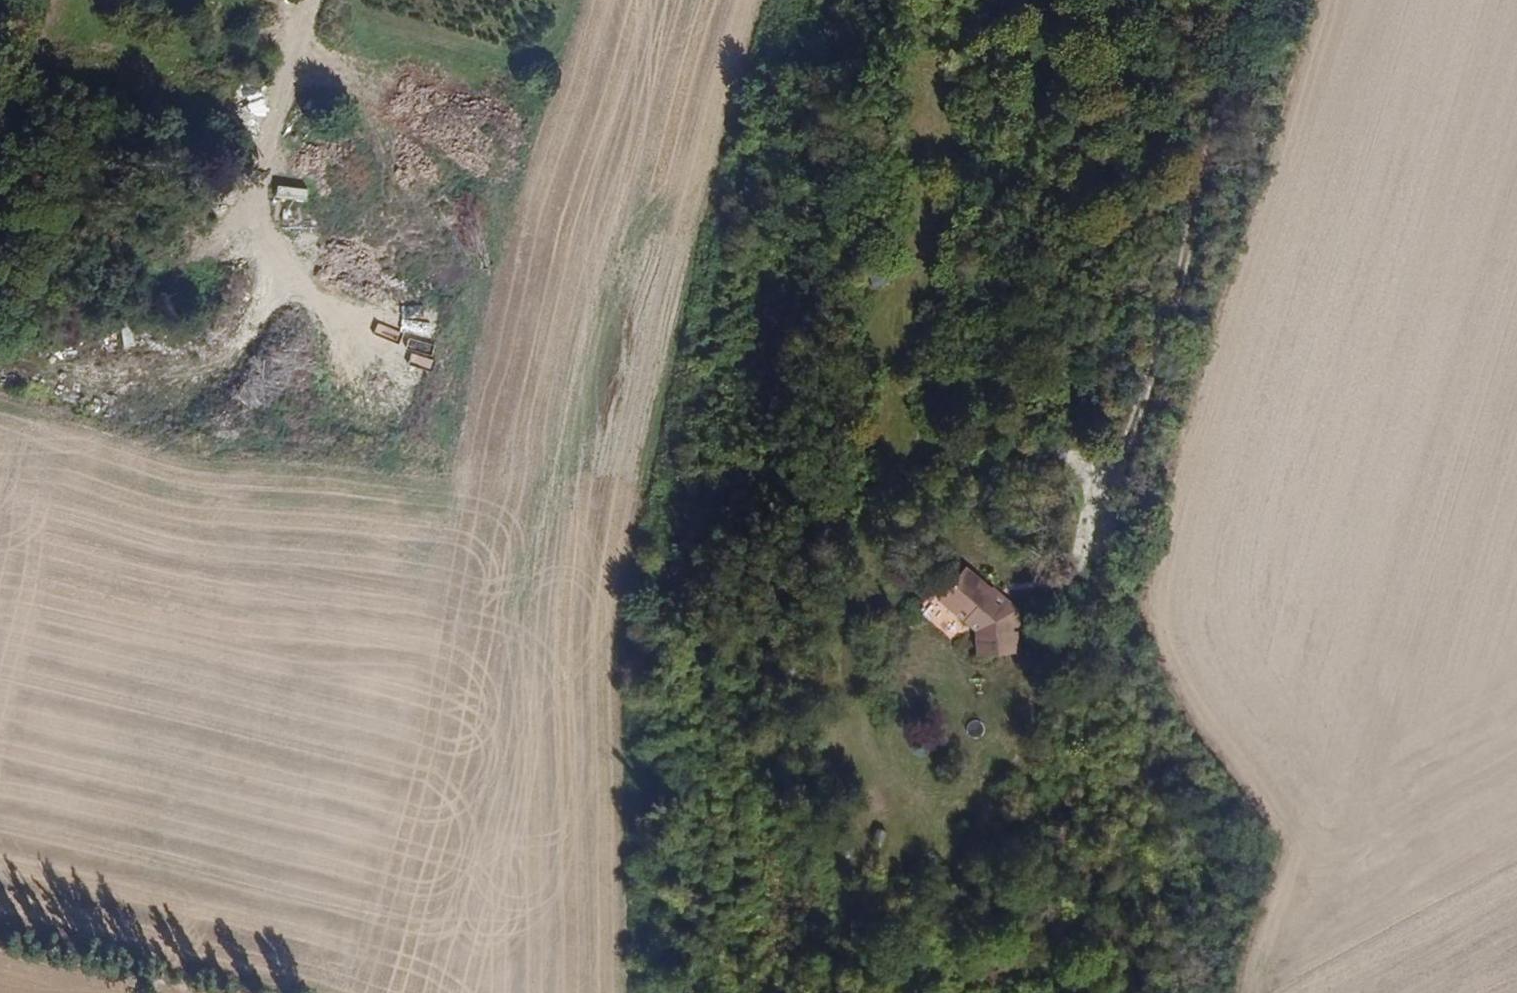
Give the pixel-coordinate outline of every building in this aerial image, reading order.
[(310,199),(310,187),(278,187),(278,199),(310,199)] [(980,652),(1021,651),(1020,609),(969,568),(943,598),(979,627),(980,652)]
